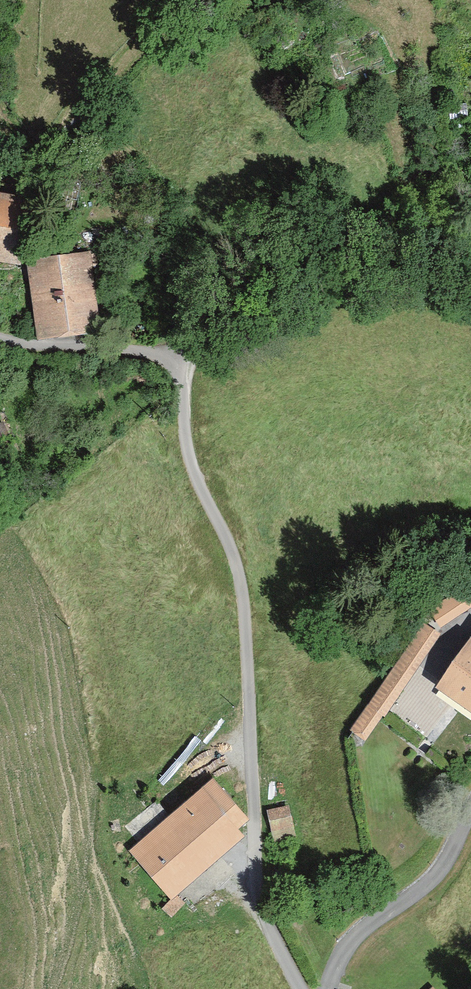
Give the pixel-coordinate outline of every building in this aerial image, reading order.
[(0,197),(0,265),(26,270),(38,204),(0,197)] [(93,254),(30,263),(41,343),(104,335),(93,254)] [(431,609),(442,627),(470,608),(470,593),(467,587),(431,609)] [(442,634),(426,624),(353,734),(366,743),(384,716),(386,718),(442,634)] [(444,682),(470,701),(470,643),(444,682)] [(245,823),(211,785),(137,851),(175,894),(240,836),(236,831),(245,823)] [(290,811),(269,815),(274,844),(295,840),(290,811)]
